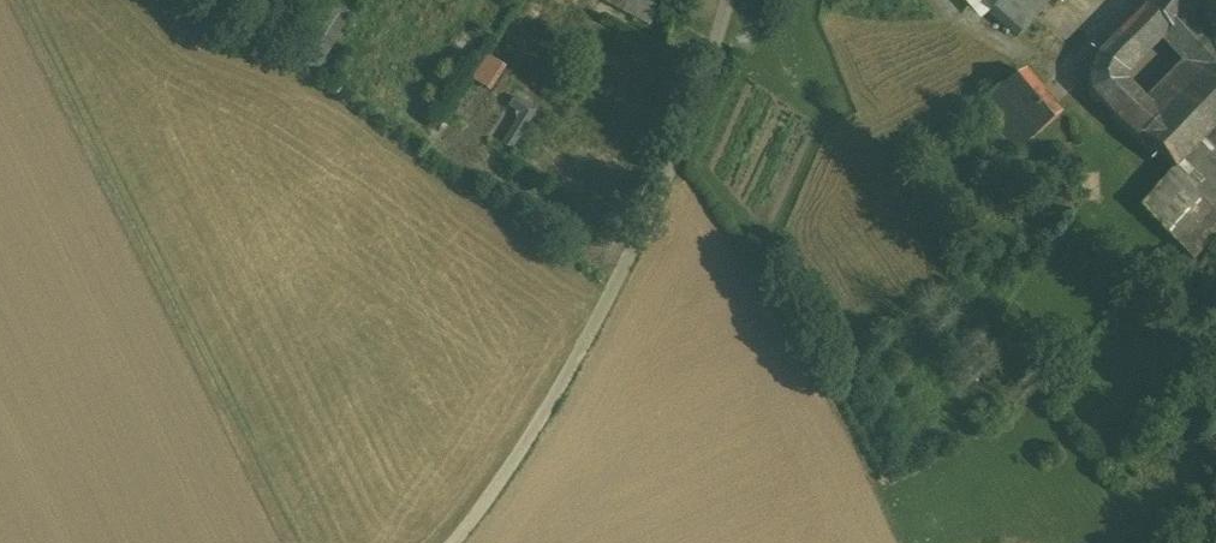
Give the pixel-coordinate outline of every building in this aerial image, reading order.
[(645,25),(656,7),(644,0),(603,0),(645,25)] [(984,6),(979,0),(959,0),(979,24),(988,13),(998,0),(991,0),(984,6)] [(988,13),(1018,37),(1047,1),(1054,7),(1060,0),(998,0),(988,13)] [(1140,12),(1130,22),(1148,42),(1162,29),(1169,35),(1184,15),(1196,0),(1149,0),(1140,12)] [(1184,15),(1189,20),(1197,11),(1205,20),(1205,21),(1206,21),(1208,2),(1208,0),(1196,0),(1184,15)] [(1208,2),(1215,11),(1215,0),(1208,0),(1208,2)] [(1189,20),(1184,15),(1169,35),(1167,43),(1176,52),(1186,65),(1204,46),(1203,45),(1206,21),(1205,21),(1205,20),(1197,11),(1189,20)] [(1130,22),(1097,56),(1096,56),(1095,58),(1087,76),(1087,78),(1087,93),(1097,103),(1116,86),(1117,73),(1148,42),(1130,22)] [(1204,46),(1186,65),(1197,77),(1215,59),(1204,46)] [(1176,52),(1130,100),(1152,122),(1197,77),(1186,65),(1176,52)] [(491,54),(454,110),(469,120),(507,64),(491,54)] [(1136,139),(1170,173),(1200,144),(1215,127),(1215,60),(1215,59),(1197,77),(1152,122),(1136,139)] [(1058,116),(1022,74),(998,90),(1034,136),(1058,116)] [(1130,100),(1116,86),(1097,103),(1118,124),(1136,139),(1152,122),(1130,100)] [(998,90),(997,88),(977,103),(995,124),(1016,149),(1017,150),(1034,136),(998,90)] [(517,149),(536,112),(515,101),(496,138),(517,149)] [(1016,149),(995,124),(982,135),(1003,160),(1016,149)] [(1200,144),(1215,162),(1215,127),(1200,144)] [(1200,144),(1170,173),(1191,194),(1201,184),(1210,192),(1200,202),(1203,205),(1215,190),(1215,162),(1200,144)] [(1057,173),(1057,171),(1041,171),(1042,215),(1071,214),(1070,171),(1058,173),(1057,173)] [(1191,194),(1170,173),(1136,210),(1169,241),(1184,225),(1203,205),(1200,202),(1191,194)] [(1201,184),(1191,194),(1200,202),(1210,192),(1201,184)] [(1184,225),(1202,244),(1215,230),(1215,190),(1203,205),(1184,225)] [(1202,244),(1184,225),(1169,241),(1189,259),(1202,244)]
